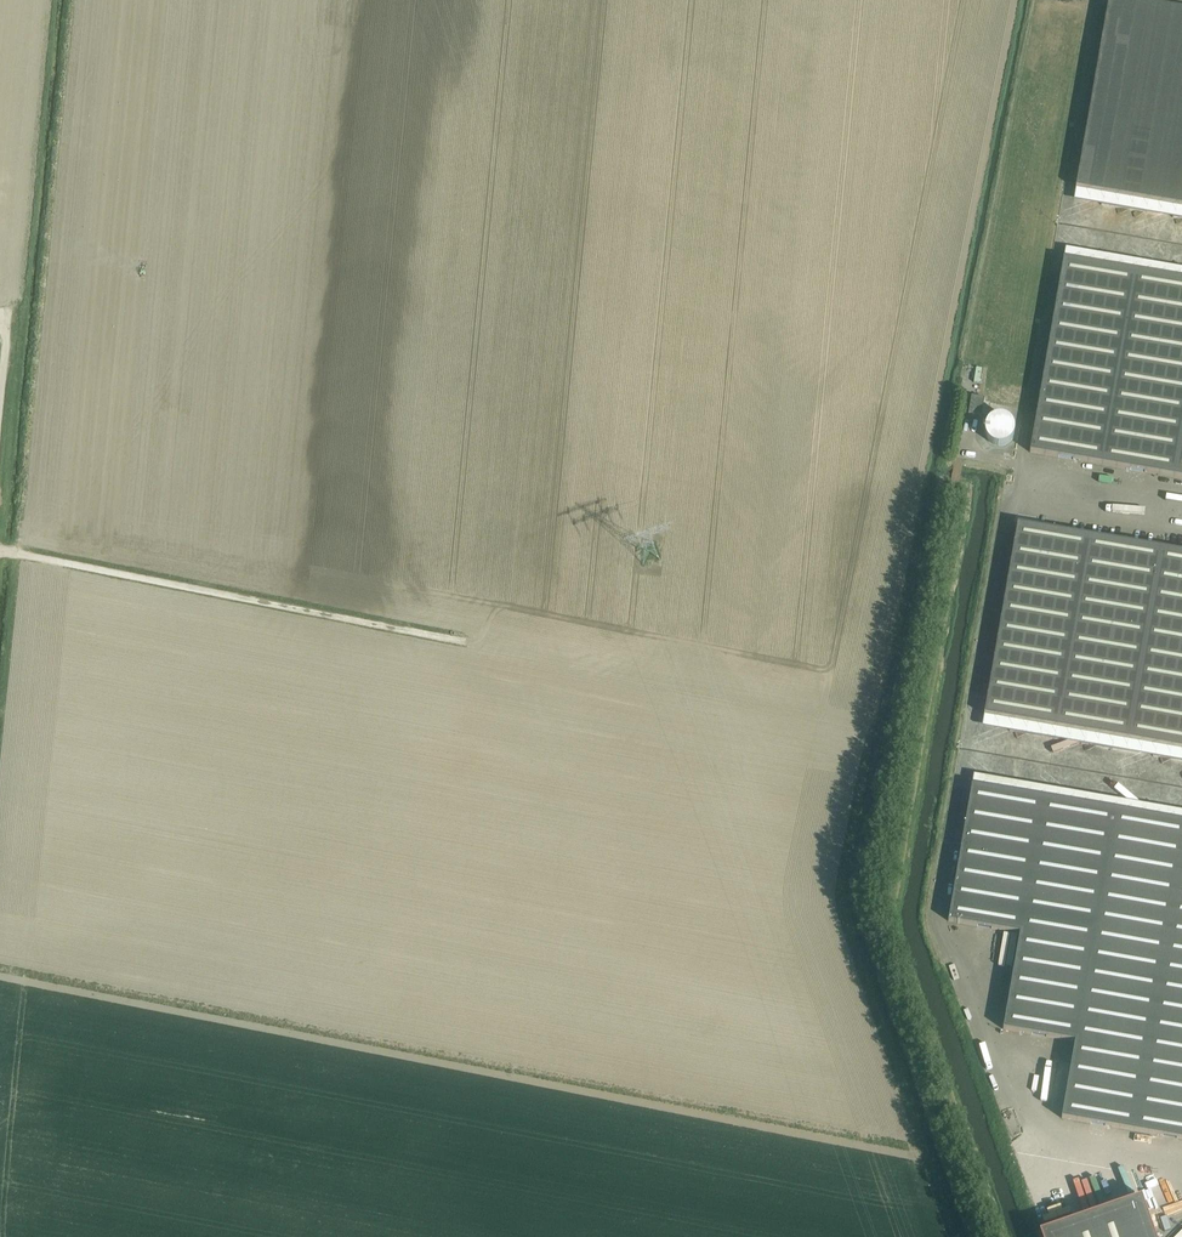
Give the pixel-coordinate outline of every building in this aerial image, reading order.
[(1086,132),(1076,190),(1181,209),(1181,11),(1119,0),(1109,0),(1086,132)] [(1063,261),(1030,453),(1181,480),(1181,282),(1063,261)] [(981,418),(982,415),(985,399),(972,397),(968,415),(981,418)] [(1018,524),(984,716),(1181,751),(1181,553),(1018,524)] [(972,788),(948,922),(1021,935),(1003,1030),(1075,1043),(1062,1119),(1181,1140),(1181,824),(972,788)] [(1141,1198),(1039,1233),(1041,1236),(1154,1236),(1141,1198)]
